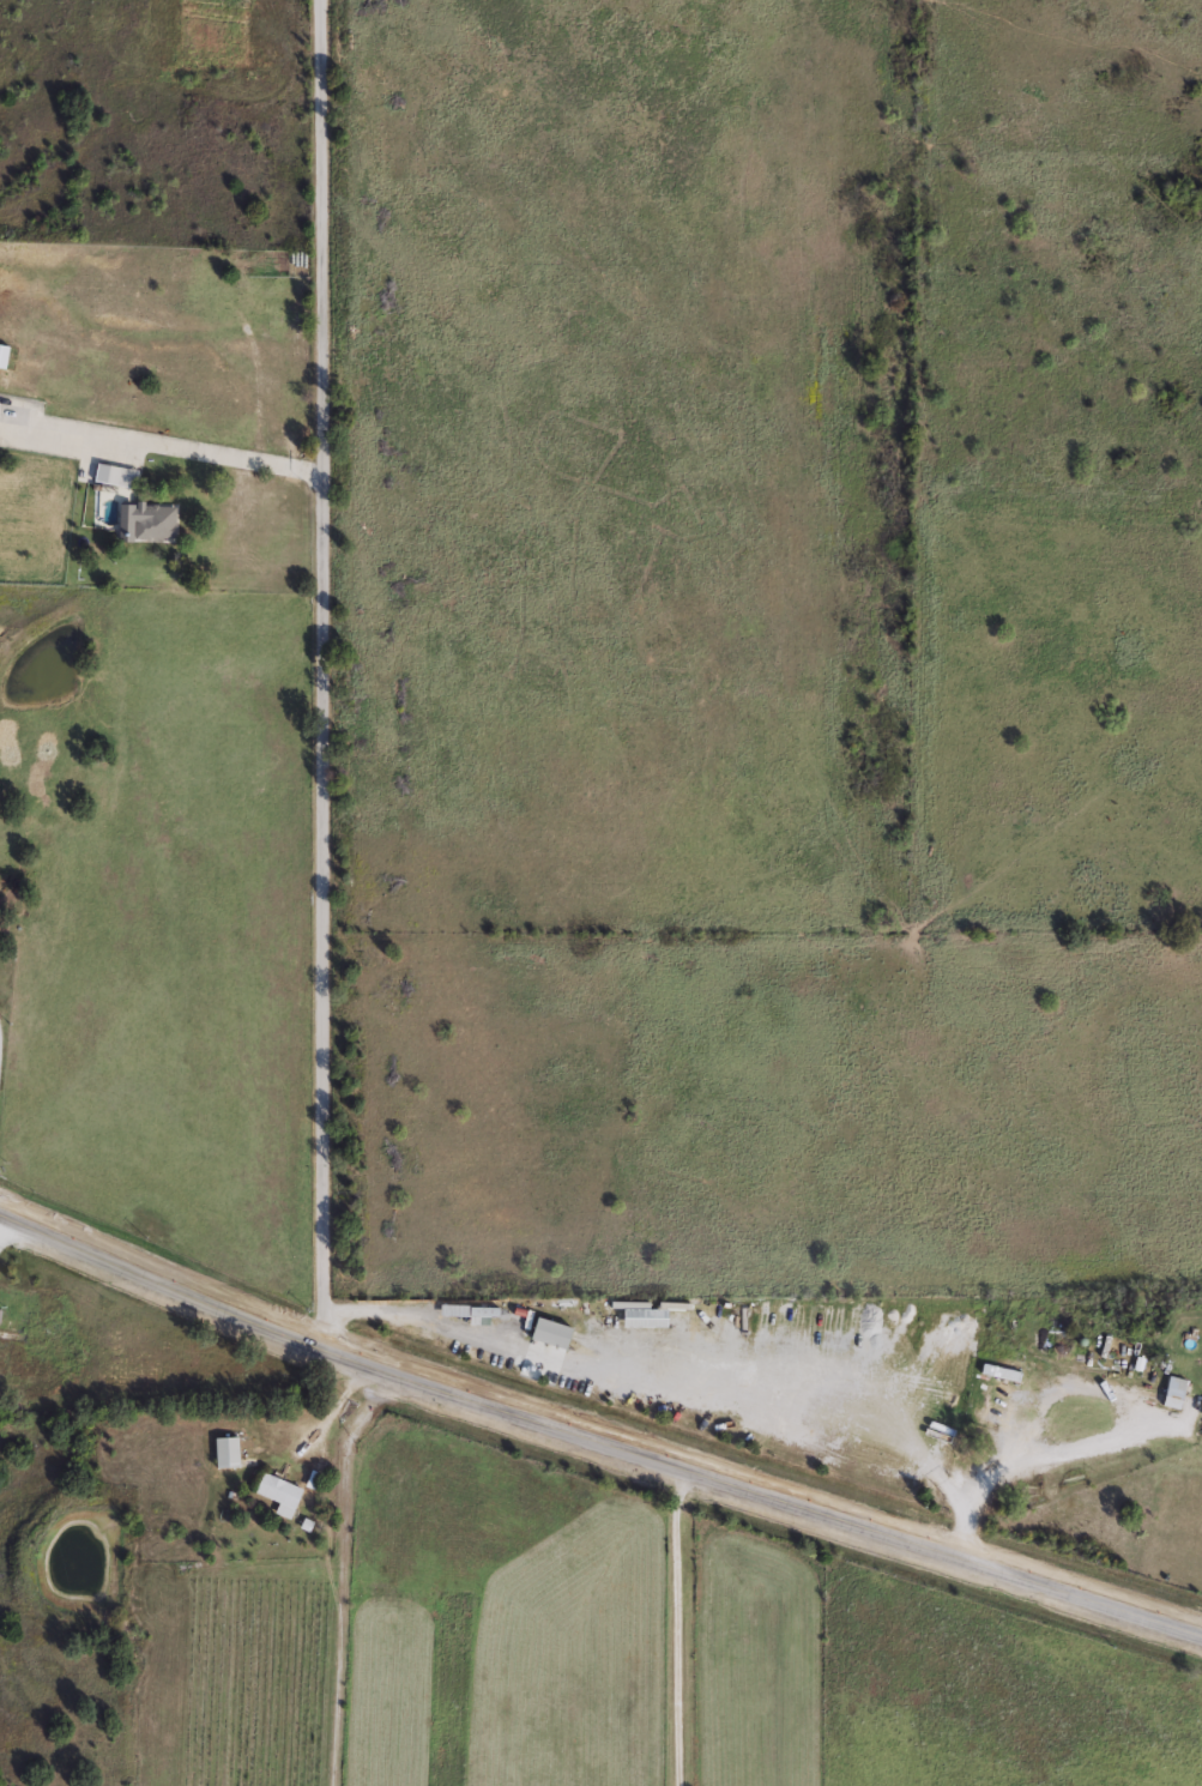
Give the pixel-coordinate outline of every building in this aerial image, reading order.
[(8,369),(0,367),(0,343),(13,345),(8,369)] [(138,485),(97,481),(99,461),(140,467),(138,485)] [(179,503),(179,537),(137,537),(137,503),(179,503)] [(531,1338),(537,1315),(579,1325),(573,1348),(531,1338)] [(1176,1410),(1158,1405),(1166,1374),(1184,1380),(1176,1410)] [(218,1466),(218,1436),(242,1436),(242,1466),(218,1466)] [(307,1490),(296,1509),(258,1490),(268,1471),(307,1490)]
